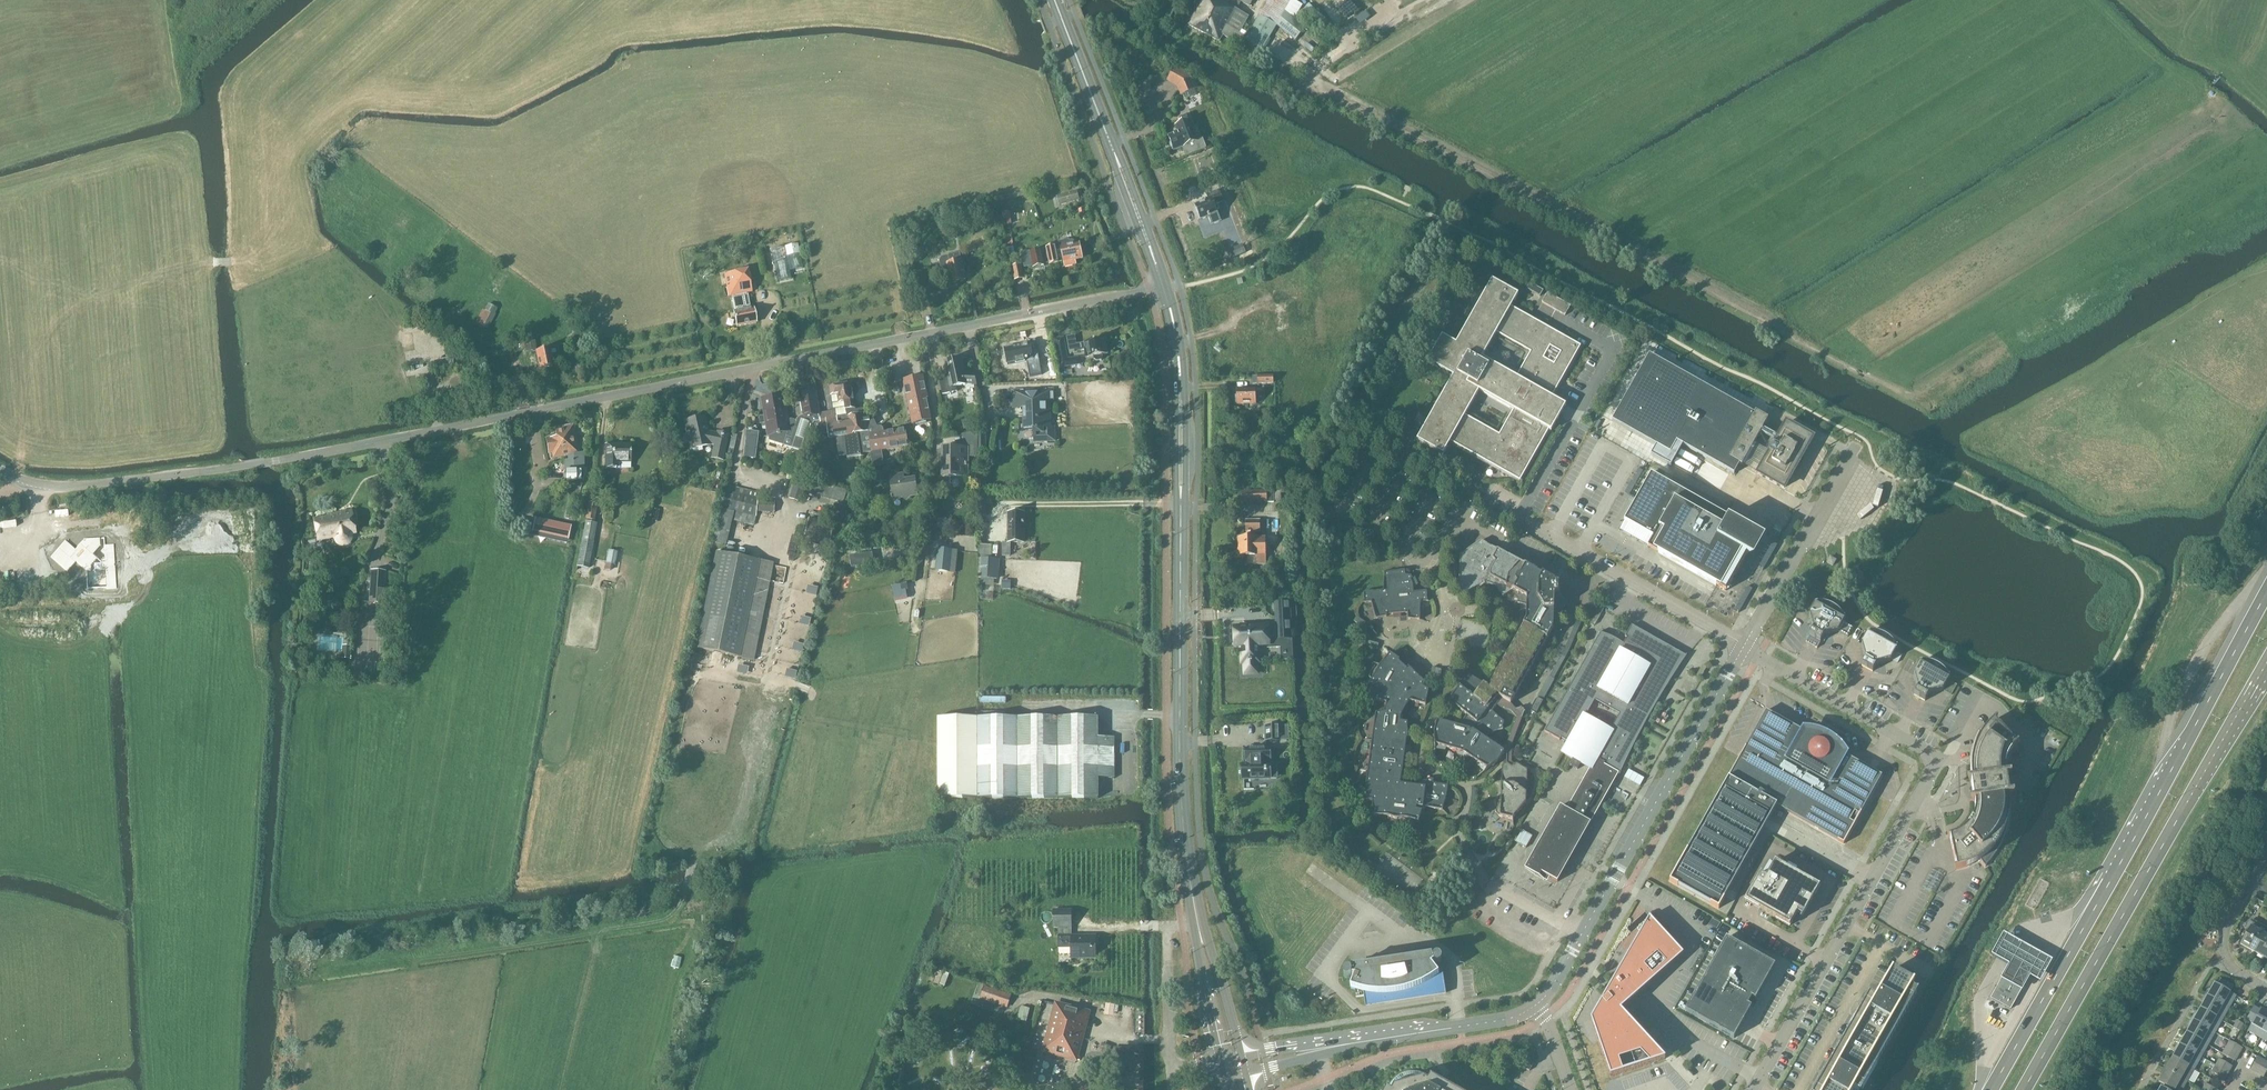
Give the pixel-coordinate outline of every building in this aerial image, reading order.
[(1190,25),(1220,42),(1224,35),(1235,42),(1249,17),(1217,0),(1203,0),(1190,25)] [(1306,29),(1295,19),(1303,6),(1293,0),(1270,0),(1245,40),(1263,51),(1277,26),(1296,41),(1306,29)] [(1190,76),(1175,67),(1168,79),(1179,85),(1183,95),(1198,89),(1193,76),(1190,77),(1190,76)] [(1168,136),(1171,143),(1169,143),(1172,150),(1173,150),(1174,151),(1184,147),(1185,149),(1187,151),(1189,151),(1193,149),(1195,148),(1195,145),(1194,143),(1198,142),(1188,117),(1185,118),(1184,117),(1180,118),(1182,124),(1176,126),(1178,133),(1168,136)] [(1196,213),(1199,220),(1200,219),(1200,220),(1208,217),(1211,224),(1221,221),(1215,205),(1224,202),(1219,190),(1207,195),(1209,201),(1195,206),(1196,209),(1195,209),(1197,213),(1196,213)] [(945,232),(941,232),(943,242),(947,241),(956,240),(954,230),(945,232)] [(1083,259),(1080,244),(1056,248),(1056,246),(1047,248),(1042,250),(1042,249),(1031,251),(1031,252),(1023,254),(1026,267),(1034,265),(1034,267),(1045,265),(1050,264),(1059,262),(1059,261),(1064,260),(1064,261),(1065,266),(1075,264),(1074,260),(1083,259)] [(942,274),(946,276),(949,276),(951,284),(966,281),(965,276),(966,276),(965,269),(963,270),(962,260),(961,260),(960,254),(942,257),(940,261),(942,274)] [(748,270),(724,275),(729,297),(734,296),(734,297),(733,298),(736,310),(737,310),(737,311),(736,311),(734,312),(737,327),(739,327),(756,323),(753,308),(750,309),(749,307),(750,307),(748,296),(748,295),(747,295),(747,293),(752,292),(748,273),(748,270)] [(922,271),(913,273),(917,291),(926,289),(922,271)] [(1453,376),(1417,440),(1443,455),(1450,442),(1520,481),(1549,430),(1551,432),(1566,405),(1552,397),(1581,346),(1511,307),(1519,294),(1492,279),(1456,343),(1442,335),(1427,362),(1453,376)] [(1543,291),(1529,283),(1526,288),(1540,297),(1543,291)] [(1571,306),(1547,293),(1542,303),(1565,316),(1571,306)] [(523,342),(520,343),(521,350),(525,349),(525,354),(533,352),(533,354),(536,353),(536,352),(536,349),(535,339),(533,340),(532,336),(528,337),(528,341),(523,342)] [(1070,354),(1078,352),(1077,350),(1084,349),(1086,358),(1094,357),(1094,360),(1097,361),(1102,361),(1103,358),(1103,355),(1107,354),(1105,339),(1084,343),(1084,344),(1077,345),(1075,336),(1067,337),(1070,354)] [(1030,377),(1042,375),(1038,350),(1032,351),(1031,344),(1007,348),(1010,364),(1027,361),(1030,377)] [(536,353),(540,370),(553,367),(552,362),(557,361),(559,358),(557,348),(550,349),(549,349),(536,352),(536,353)] [(1756,412),(1755,414),(1650,354),(1612,421),(1671,453),(1677,442),(1734,474),(1740,464),(1742,465),(1768,419),(1756,412)] [(960,359),(946,362),(950,378),(940,380),(940,379),(943,396),(958,393),(957,388),(966,386),(966,385),(976,386),(977,386),(974,376),(963,375),(960,359)] [(453,367),(436,370),(437,377),(454,373),(453,367)] [(923,376),(903,381),(912,424),(932,420),(931,420),(927,399),(928,399),(923,377),(924,377),(923,376)] [(834,412),(821,414),(822,425),(834,423),(839,456),(847,455),(848,459),(864,456),(863,454),(871,452),(873,467),(884,465),(882,451),(908,447),(906,429),(879,433),(879,431),(871,415),(869,413),(866,411),(864,410),(861,410),(858,410),(856,411),(851,384),(830,388),(834,412)] [(1024,429),(1034,429),(1036,429),(1036,442),(1034,442),(1055,442),(1055,427),(1046,428),(1046,418),(1045,418),(1045,413),(1050,413),(1050,403),(1054,403),(1053,389),(1033,390),(1012,391),(1013,409),(1023,408),(1024,429)] [(762,399),(765,417),(763,417),(764,423),(766,423),(769,436),(769,437),(770,441),(805,452),(808,444),(810,437),(823,435),(815,390),(801,393),(805,416),(802,416),(799,418),(797,420),(796,422),(789,420),(784,396),(762,399)] [(1262,396),(1262,390),(1237,390),(1237,396),(1236,396),(1236,403),(1237,403),(1237,404),(1256,404),(1256,396),(1262,396)] [(712,458),(723,461),(728,435),(718,432),(718,434),(713,435),(713,433),(708,432),(705,417),(685,421),(691,450),(711,445),(715,446),(712,458)] [(1759,473),(1784,488),(1813,438),(1787,423),(1759,473)] [(569,463),(566,463),(566,484),(580,483),(580,472),(584,472),(583,456),(579,456),(573,426),(556,429),(557,439),(547,441),(550,459),(568,456),(569,463)] [(607,469),(617,469),(617,463),(632,463),(632,446),(607,446),(607,469)] [(968,477),(968,448),(950,449),(950,477),(968,477)] [(1648,547),(1726,591),(1758,534),(1651,474),(1624,521),(1653,537),(1648,547)] [(891,477),(894,499),(916,495),(914,480),(904,481),(903,475),(891,477)] [(796,479),(792,498),(803,501),(807,482),(796,479)] [(809,483),(806,495),(840,504),(843,491),(809,483)] [(735,494),(726,492),(722,511),(757,519),(758,513),(772,514),(773,503),(760,503),(762,494),(736,489),(735,494)] [(1242,503),(1266,501),(1266,491),(1241,492),(1242,503)] [(597,507),(589,506),(579,564),(582,565),(589,566),(592,550),(593,550),(596,538),(594,538),(597,523),(594,523),(597,507)] [(315,522),(318,539),(354,533),(350,513),(327,517),(328,519),(315,522)] [(1008,543),(1024,543),(1024,513),(1008,513),(1008,543)] [(535,519),(533,533),(569,540),(571,527),(535,519)] [(1240,547),(1239,548),(1239,553),(1240,554),(1240,557),(1241,557),(1241,556),(1266,555),(1265,538),(1256,538),(1255,538),(1255,532),(1260,532),(1260,521),(1246,521),(1247,532),(1247,538),(1240,539),(1240,547)] [(832,536),(834,530),(810,525),(806,540),(830,546),(832,538),(835,539),(836,537),(832,536)] [(1498,762),(1504,753),(1507,753),(1506,764),(1502,767),(1500,817),(1513,820),(1526,803),(1528,770),(1516,764),(1515,765),(1512,762),(1512,743),(1522,718),(1524,713),(1527,711),(1524,712),(1521,709),(1523,706),(1522,706),(1521,709),(1516,710),(1511,704),(1553,628),(1554,620),(1559,618),(1560,586),(1555,584),(1555,583),(1481,541),(1460,555),(1459,574),(1495,587),(1503,597),(1513,591),(1518,594),(1518,604),(1520,605),(1520,611),(1523,611),(1526,611),(1526,621),(1489,687),(1469,675),(1463,679),(1459,686),(1459,687),(1449,701),(1467,715),(1460,727),(1437,721),(1434,732),(1435,749),(1445,750),(1446,748),(1457,751),(1458,755),(1465,758),(1469,757),(1478,763),(1477,765),(1485,772),(1498,762)] [(761,554),(717,545),(696,649),(753,661),(773,566),(759,563),(761,554)] [(951,552),(938,550),(936,571),(949,572),(951,552)] [(1827,563),(1833,566),(1836,561),(1830,557),(1827,563)] [(1362,603),(1362,604),(1371,603),(1371,602),(1372,602),(1373,620),(1370,622),(1368,623),(1367,623),(1368,623),(1371,622),(1374,620),(1376,620),(1387,617),(1387,615),(1408,613),(1408,620),(1420,620),(1422,621),(1425,622),(1428,623),(1429,623),(1429,622),(1428,622),(1425,621),(1422,620),(1420,620),(1421,603),(1430,602),(1430,601),(1428,601),(1427,592),(1414,593),(1413,586),(1411,580),(1413,579),(1411,576),(1406,575),(1405,571),(1407,571),(1407,570),(1385,572),(1383,571),(1384,573),(1383,591),(1363,593),(1364,603),(1362,603)] [(385,573),(372,572),(370,604),(383,605),(385,573)] [(1275,602),(1274,602),(1274,604),(1275,604),(1277,640),(1292,639),(1290,602),(1275,603),(1275,602)] [(1813,630),(1809,636),(1820,643),(1824,636),(1838,632),(1845,620),(1843,617),(1837,611),(1833,608),(1828,605),(1823,604),(1817,604),(1815,606),(1809,616),(1813,630)] [(1257,638),(1268,638),(1268,620),(1234,620),(1234,638),(1240,638),(1240,655),(1257,655),(1257,638)] [(1620,775),(1627,760),(1635,745),(1642,729),(1650,714),(1659,699),(1668,685),(1677,670),(1687,656),(1686,655),(1686,656),(1632,625),(1625,637),(1627,638),(1624,644),(1618,640),(1612,637),(1605,635),(1599,633),(1600,634),(1599,635),(1545,732),(1560,740),(1561,738),(1568,742),(1562,753),(1590,769),(1583,782),(1567,810),(1561,807),(1525,869),(1536,876),(1539,872),(1558,883),(1591,824),(1619,774),(1619,775),(1620,775)] [(1868,633),(1861,645),(1865,659),(1862,666),(1873,672),(1876,665),(1891,662),(1897,650),(1896,648),(1893,644),(1890,640),(1885,637),(1880,635),(1875,633),(1868,633)] [(1390,654),(1380,666),(1374,664),(1368,671),(1371,673),(1369,678),(1372,680),(1370,683),(1365,697),(1375,703),(1376,701),(1387,704),(1384,713),(1376,715),(1368,771),(1366,785),(1366,801),(1372,801),(1373,817),(1387,817),(1396,820),(1405,819),(1418,823),(1423,808),(1443,810),(1447,796),(1448,786),(1434,784),(1434,780),(1427,779),(1426,784),(1419,786),(1419,787),(1401,784),(1405,753),(1406,753),(1409,748),(1411,748),(1412,740),(1408,738),(1408,723),(1400,722),(1401,716),(1409,702),(1426,706),(1429,691),(1423,687),(1425,683),(1409,668),(1407,670),(1399,662),(1400,660),(1390,654)] [(1920,663),(1914,674),(1917,689),(1914,695),(1925,701),(1929,695),(1943,691),(1949,679),(1947,676),(1946,673),(1942,669),(1937,666),(1934,665),(1930,663),(1925,663),(1920,663)] [(1846,755),(1843,753),(1842,751),(1840,749),(1838,747),(1837,745),(1835,743),(1832,741),(1830,740),(1828,738),(1826,737),(1823,736),(1821,735),(1818,734),(1816,733),(1813,733),(1810,732),(1808,732),(1805,732),(1802,730),(1802,731),(1766,711),(1746,747),(1745,747),(1742,753),(1731,773),(1731,772),(1727,779),(1728,779),(1727,780),(1688,850),(1687,850),(1683,858),(1675,873),(1674,873),(1670,881),(1678,886),(1711,904),(1710,904),(1719,909),(1725,899),(1724,898),(1776,807),(1776,806),(1838,840),(1837,841),(1844,844),(1862,812),(1861,812),(1882,776),(1846,756),(1846,755)] [(938,718),(938,799),(1099,799),(1099,778),(1115,779),(1115,738),(1099,738),(1098,718),(938,718)] [(1996,721),(1995,720),(1992,723),(1988,727),(1986,730),(1983,733),(1979,731),(1978,731),(1979,732),(1977,738),(1975,743),(1973,749),(1972,754),(1972,758),(1971,765),(1971,772),(1972,779),(1970,780),(1970,782),(1971,782),(1972,787),(1970,789),(1969,791),(1970,793),(1972,794),(1973,794),(1974,799),(1972,799),(1973,802),(1975,802),(1975,806),(1975,810),(1973,815),(1972,819),(1970,821),(1967,824),(1960,828),(1960,827),(1959,828),(1962,832),(1960,833),(1959,834),(1954,836),(1952,836),(1948,837),(1949,838),(1950,838),(1956,868),(1955,868),(1956,870),(1960,869),(1965,867),(1968,866),(1971,865),(1977,862),(1980,860),(1985,867),(1986,867),(1985,866),(1989,862),(1992,858),(1996,853),(1999,847),(2003,838),(2005,833),(2007,827),(2008,820),(2009,813),(2008,797),(2011,796),(2010,794),(2009,794),(2006,777),(2008,777),(2007,774),(2005,775),(2005,772),(2005,766),(2007,761),(2009,758),(2011,754),(2012,755),(2013,754),(2010,752),(2014,748),(2017,745),(2016,744),(2016,745),(1996,721)] [(1266,741),(1279,741),(1279,726),(1266,726),(1266,741)] [(1266,770),(1266,760),(1270,760),(1270,749),(1253,749),(1248,749),(1246,749),(1246,760),(1247,760),(1247,765),(1242,765),(1243,779),(1266,779),(1266,773),(1267,773),(1267,770),(1266,770)] [(1762,874),(1761,873),(1754,886),(1755,886),(1747,901),(1766,912),(1766,913),(1790,926),(1798,911),(1802,914),(1809,903),(1810,903),(1820,887),(1790,870),(1789,872),(1776,864),(1769,875),(1768,874),(1766,877),(1761,875),(1762,874)] [(1054,910),(1054,928),(1071,928),(1071,910),(1054,910)] [(1683,954),(1650,917),(1591,1020),(1611,1078),(1665,1059),(1621,1010),(1683,954)] [(2240,945),(2253,953),(2264,934),(2257,930),(2259,927),(2249,921),(2245,929),(2248,931),(2240,945)] [(2009,965),(2002,979),(2021,990),(2029,976),(2039,982),(2051,960),(2003,932),(1991,954),(2009,965)] [(2253,953),(2266,960),(2266,936),(2264,934),(2253,953)] [(1096,962),(1096,937),(1071,937),(1071,963),(1072,963),(1072,958),(1095,958),(1095,962),(1096,962)] [(1687,1008),(1685,1011),(1706,1023),(1734,1039),(1752,1007),(1748,1005),(1749,1004),(1752,1005),(1754,1001),(1751,1000),(1752,998),(1755,1000),(1756,1000),(1775,965),(1742,947),(1726,938),(1687,1008)] [(1367,966),(1361,967),(1360,965),(1355,966),(1355,968),(1352,969),(1352,972),(1349,971),(1346,971),(1344,973),(1344,975),(1345,977),(1346,978),(1348,978),(1350,977),(1351,976),(1355,977),(1351,989),(1355,990),(1357,997),(1364,996),(1365,1005),(1366,1005),(1366,1004),(1445,991),(1445,993),(1446,993),(1442,969),(1435,970),(1432,965),(1433,964),(1433,963),(1435,964),(1436,965),(1438,965),(1441,964),(1441,962),(1442,960),(1440,957),(1437,957),(1434,958),(1433,961),(1431,949),(1367,959),(1366,959),(1367,966)] [(1854,1089),(1856,1089),(1862,1089),(1918,991),(1917,990),(1911,987),(1913,984),(1912,983),(1892,972),(1891,971),(1876,998),(1869,994),(1815,1089),(1853,1089),(1854,1089)] [(1990,1001),(2009,1011),(2021,990),(2002,979),(1990,1001)] [(2224,981),(2221,988),(2234,995),(2237,989),(2224,981)] [(2208,991),(2205,995),(2229,1009),(2236,996),(2234,995),(2221,988),(2215,984),(2210,992),(2208,991)] [(2205,1001),(2200,1009),(2222,1021),(2229,1009),(2205,995),(2203,1000),(2205,1001)] [(1045,1045),(1078,1053),(1089,1012),(1056,1004),(1045,1045)] [(1106,1004),(1105,1012),(1113,1013),(1114,1005),(1106,1004)] [(2246,1019),(2253,1023),(2260,1010),(2254,1006),(2246,1019)] [(2194,1015),(2191,1020),(2215,1033),(2222,1021),(2200,1009),(2196,1017),(2194,1015)] [(2261,1038),(2266,1027),(2266,1014),(2260,1010),(2253,1023),(2248,1031),(2261,1038)] [(2191,1026),(2187,1033),(2208,1046),(2215,1033),(2191,1020),(2189,1024),(2191,1026)] [(2243,1025),(2237,1021),(2233,1028),(2240,1031),(2243,1025)] [(2180,1040),(2178,1044),(2201,1058),(2208,1046),(2187,1033),(2182,1041),(2180,1040)] [(2229,1041),(2226,1047),(2239,1055),(2242,1048),(2229,1041)] [(2173,1058),(2194,1070),(2201,1058),(2178,1044),(2175,1049),(2177,1050),(2173,1058)] [(2239,1055),(2226,1047),(2222,1054),(2235,1061),(2239,1055)] [(2250,1070),(2257,1074),(2264,1061),(2257,1057),(2250,1070)] [(2166,1064),(2164,1069),(2187,1082),(2194,1070),(2173,1058),(2168,1065),(2166,1064)] [(2219,1059),(2216,1066),(2228,1073),(2232,1067),(2219,1059)] [(1523,1067),(1529,1071),(1534,1064),(1527,1060),(1523,1067)] [(2257,1074),(2263,1077),(2266,1070),(2266,1063),(2264,1061),(2257,1074)] [(2228,1073),(2216,1066),(2212,1072),(2225,1079),(2228,1073)] [(2164,1069),(2161,1073),(2163,1074),(2159,1083),(2172,1089),(2183,1089),(2187,1082),(2164,1069)] [(1432,1082),(1432,1083),(1430,1082),(1426,1079),(1421,1078),(1419,1077),(1416,1077),(1414,1077),(1411,1077),(1409,1078),(1407,1078),(1402,1080),(1400,1081),(1398,1083),(1396,1085),(1395,1086),(1393,1088),(1392,1089),(1446,1089),(1432,1082)]
